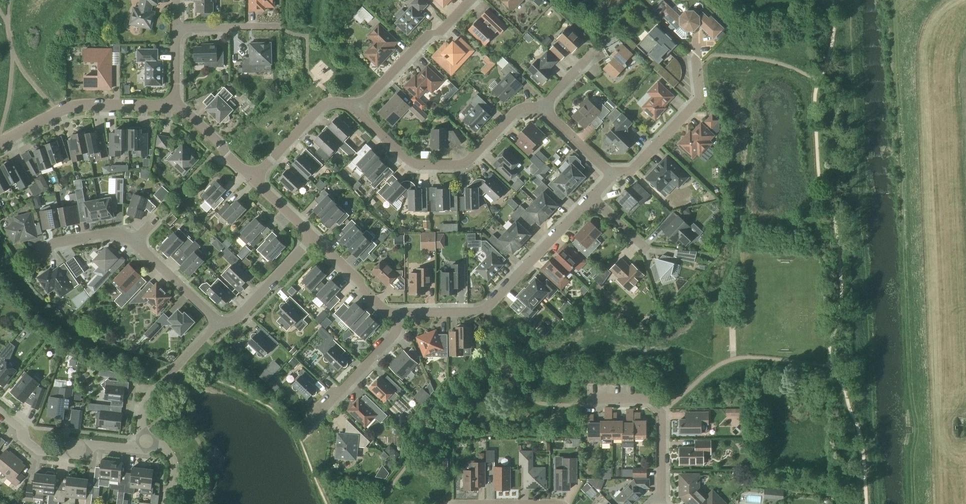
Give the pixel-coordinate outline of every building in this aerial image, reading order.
[(152,5),(157,4),(157,0),(141,0),(139,9),(134,8),(130,24),(151,29),(154,12),(150,11),(152,5)] [(194,2),(197,2),(197,12),(202,12),(202,16),(213,16),(213,2),(215,2),(215,0),(194,0),(194,2)] [(274,0),(249,0),(249,11),(264,11),(264,7),(274,7),(274,0)] [(426,4),(422,0),(413,0),(410,4),(412,5),(405,12),(401,9),(394,16),(398,19),(395,23),(407,34),(424,16),(419,12),(426,4)] [(522,0),(501,0),(512,10),(522,0)] [(550,4),(548,0),(544,0),(540,2),(543,8),(550,4)] [(662,0),(654,8),(676,29),(680,25),(685,30),(693,30),(697,26),(697,27),(700,27),(700,26),(713,38),(723,28),(710,16),(708,18),(702,12),(698,16),(693,11),(685,11),(679,17),(662,0)] [(357,12),(365,19),(369,23),(374,17),(362,6),(357,12)] [(506,27),(487,9),(481,15),(487,21),(483,26),(477,20),(468,29),(485,45),(494,36),(491,34),(495,29),(500,34),(506,27)] [(658,64),(677,44),(656,24),(637,45),(627,36),(623,40),(633,50),(637,46),(646,55),(647,54),(658,64)] [(372,49),(367,56),(377,65),(393,49),(392,48),(397,43),(390,36),(378,25),(369,35),(376,42),(371,48),(372,49)] [(572,52),(582,42),(567,28),(557,38),(559,39),(550,49),(561,59),(570,50),(572,52)] [(534,43),(538,39),(532,33),(528,37),(534,43)] [(548,36),(542,42),(546,47),(552,40),(548,36)] [(472,50),(459,38),(454,44),(452,42),(449,46),(445,43),(432,57),(447,70),(457,60),(460,63),(472,50)] [(614,77),(624,67),(621,65),(631,55),(622,46),(623,44),(619,40),(604,49),(611,60),(604,68),(614,77)] [(238,73),(242,73),(271,72),(271,43),(250,44),(250,57),(242,57),(242,68),(238,68),(238,73)] [(216,54),(216,44),(202,45),(202,47),(194,47),(195,62),(209,62),(209,67),(224,67),(224,54),(216,54)] [(111,89),(111,49),(85,49),(84,61),(99,61),(99,76),(84,76),(84,88),(111,89)] [(162,85),(162,61),(158,61),(158,50),(138,50),(138,61),(146,61),(145,85),(162,85)] [(537,59),(527,69),(533,74),(531,76),(538,83),(540,81),(542,83),(552,73),(548,69),(555,61),(546,52),(539,60),(537,59)] [(485,75),(495,64),(487,56),(483,60),(487,64),(481,71),(485,75)] [(506,76),(492,91),(503,101),(512,92),(513,93),(521,85),(512,76),(517,71),(508,62),(503,67),(500,71),(506,76)] [(673,87),(678,81),(662,66),(656,72),(673,87)] [(442,81),(426,67),(416,77),(415,75),(404,86),(417,98),(427,88),(431,92),(442,81)] [(560,72),(566,76),(569,71),(564,67),(560,72)] [(654,119),(665,108),(663,106),(673,96),(658,81),(647,92),(652,96),(642,107),(654,119)] [(447,101),(458,89),(451,82),(447,86),(449,88),(450,89),(450,91),(448,92),(443,97),(447,101)] [(225,103),(233,95),(224,87),(215,97),(211,93),(203,102),(208,107),(206,109),(220,122),(221,121),(225,123),(228,122),(229,120),(230,117),(228,114),(232,110),(225,103)] [(475,131),(490,115),(481,107),(485,102),(476,94),(468,103),(474,108),(463,120),(475,131)] [(254,110),(257,107),(244,95),(241,98),(254,110)] [(392,124),(408,107),(396,95),(380,112),(392,124)] [(595,107),(586,98),(579,105),(582,108),(573,117),(578,122),(578,124),(581,126),(583,126),(584,127),(596,115),(601,120),(610,111),(600,102),(595,107)] [(422,122),(428,116),(415,103),(409,110),(422,122)] [(623,152),(633,141),(623,131),(631,123),(621,113),(613,122),(616,125),(606,135),(607,136),(603,140),(609,145),(612,142),(623,152)] [(711,129),(720,120),(712,113),(704,122),(711,129)] [(350,159),(356,153),(344,142),(349,136),(349,134),(351,131),(348,128),(349,127),(343,121),(342,122),(336,118),(328,126),(334,132),(329,138),(350,159)] [(532,123),(530,122),(529,123),(526,124),(526,127),(518,135),(523,140),(518,145),(528,155),(538,145),(536,143),(544,135),(535,126),(535,123),(532,123)] [(713,135),(701,123),(691,133),(689,131),(678,144),(692,157),(702,147),(705,149),(711,143),(708,140),(713,135)] [(432,150),(446,149),(446,129),(432,129),(432,150)] [(128,150),(128,130),(115,130),(115,134),(109,134),(109,156),(120,156),(120,150),(128,150)] [(141,134),(141,130),(128,130),(128,150),(136,150),(136,156),(147,156),(147,134),(141,134)] [(457,130),(450,134),(458,145),(464,141),(457,130)] [(82,153),(88,152),(84,134),(84,132),(72,135),(73,139),(67,141),(72,162),(83,159),(82,153)] [(97,132),(84,134),(88,152),(88,154),(90,160),(108,156),(103,135),(98,136),(97,132)] [(337,146),(329,138),(323,132),(314,141),(320,146),(315,152),(325,162),(335,151),(335,148),(337,146)] [(367,142),(371,137),(365,132),(361,137),(367,142)] [(167,147),(168,137),(158,135),(156,146),(167,147)] [(45,148),(51,167),(53,166),(52,164),(62,161),(63,163),(69,161),(64,144),(58,146),(56,141),(45,145),(46,148),(45,148)] [(197,160),(187,150),(188,149),(183,144),(177,150),(178,151),(173,156),(171,154),(165,161),(172,167),(174,165),(183,174),(197,160)] [(41,170),(51,167),(45,148),(35,151),(41,170)] [(509,180),(517,171),(513,167),(518,162),(505,149),(496,158),(505,167),(500,172),(509,180)] [(364,173),(379,158),(371,150),(365,156),(361,151),(347,166),(352,171),(356,166),(360,171),(363,170),(365,172),(364,173)] [(307,178),(309,176),(312,175),(322,165),(312,155),(306,161),(301,155),(292,164),(298,170),(307,178)] [(534,155),(530,160),(539,169),(544,163),(541,161),(534,155)] [(562,173),(576,186),(579,182),(582,183),(585,180),(584,177),(585,176),(580,172),(584,167),(578,162),(580,161),(575,156),(569,156),(569,162),(570,164),(562,173)] [(684,180),(688,177),(666,156),(646,177),(650,182),(650,185),(651,186),(654,188),(656,187),(660,191),(671,179),(673,181),(675,182),(677,183),(681,183),(683,182),(684,180)] [(33,176),(40,172),(32,158),(26,162),(33,176)] [(379,158),(364,173),(366,175),(366,178),(371,183),(370,184),(374,189),(385,177),(381,173),(387,167),(378,159),(379,158)] [(0,167),(0,169),(0,170),(9,186),(10,185),(16,182),(20,189),(30,183),(24,172),(19,163),(14,166),(11,161),(0,167)] [(541,181),(547,175),(545,174),(550,168),(545,163),(535,174),(541,181)] [(335,164),(331,168),(337,173),(341,169),(335,164)] [(10,187),(9,186),(0,170),(0,193),(10,187)] [(307,178),(298,170),(293,175),(287,170),(279,179),(284,183),(283,185),(288,190),(290,189),(293,192),(295,190),(298,190),(309,179),(307,178)] [(573,189),(576,186),(562,173),(553,182),(552,180),(548,184),(555,191),(559,188),(567,195),(570,196),(573,192),(573,189)] [(475,180),(482,195),(486,191),(495,200),(497,198),(500,198),(509,189),(498,179),(494,183),(489,178),(485,181),(484,180),(483,180),(482,179),(480,179),(479,179),(478,179),(477,179),(475,180)] [(320,180),(315,185),(321,190),(325,185),(320,180)] [(404,197),(410,181),(408,181),(407,181),(405,181),(404,181),(402,182),(401,183),(400,184),(396,180),(391,186),(386,182),(377,192),(386,201),(389,201),(391,203),(400,194),(404,197)] [(477,195),(482,195),(475,180),(474,180),(473,181),(472,182),(471,183),(471,184),(470,185),(470,186),(470,187),(470,188),(465,188),(465,196),(459,196),(460,211),(473,210),(474,208),(478,208),(477,195)] [(225,190),(216,181),(211,187),(210,185),(204,191),(206,192),(203,196),(205,198),(205,201),(214,210),(224,200),(220,195),(225,190)] [(356,191),(362,184),(358,181),(352,187),(356,191)] [(410,181),(404,197),(409,197),(409,210),(412,210),(414,212),(427,211),(427,197),(421,198),(420,189),(416,190),(416,189),(415,188),(415,187),(415,186),(414,185),(414,184),(413,184),(412,183),(411,182),(410,181)] [(534,201),(549,215),(549,214),(552,214),(555,211),(555,208),(557,205),(546,195),(551,190),(542,182),(537,187),(538,197),(534,201)] [(625,189),(616,199),(623,206),(621,208),(629,215),(635,208),(633,206),(637,202),(641,206),(650,196),(650,195),(636,182),(627,191),(625,189)] [(162,203),(170,193),(162,186),(154,195),(162,203)] [(83,188),(75,189),(76,193),(77,200),(79,212),(81,212),(83,220),(87,219),(88,221),(89,221),(90,223),(95,222),(96,220),(100,219),(96,200),(85,202),(83,188)] [(449,196),(448,189),(436,189),(437,197),(431,197),(431,211),(444,211),(446,209),(449,209),(451,211),(457,211),(457,196),(449,196)] [(321,219),(335,204),(333,202),(333,199),(324,190),(314,200),(319,204),(313,210),(321,218),(320,219),(321,219)] [(96,200),(100,219),(106,218),(107,220),(112,219),(112,217),(113,217),(112,208),(117,208),(117,195),(105,194),(105,199),(96,200)] [(150,213),(156,207),(147,199),(148,198),(134,194),(127,214),(141,219),(145,207),(150,213)] [(508,203),(514,209),(518,205),(512,199),(508,203)] [(245,209),(237,201),(231,206),(227,202),(217,213),(226,221),(229,221),(232,223),(235,220),(236,221),(242,215),(240,214),(245,209)] [(548,215),(549,215),(534,201),(526,210),(520,205),(515,210),(524,219),(528,214),(540,224),(543,221),(546,221),(548,218),(548,215)] [(337,207),(335,205),(336,204),(335,204),(321,219),(329,227),(335,222),(339,226),(349,215),(339,207),(337,207)] [(61,226),(57,208),(51,210),(50,205),(41,209),(42,211),(40,212),(44,229),(61,226)] [(57,208),(61,226),(79,223),(76,205),(57,208)] [(519,224),(524,219),(515,210),(510,216),(515,221),(506,230),(521,244),(522,243),(525,243),(527,240),(527,238),(530,234),(519,224)] [(21,241),(37,237),(31,213),(15,217),(16,222),(5,229),(15,242),(20,239),(21,241)] [(676,218),(671,213),(662,223),(667,227),(663,231),(675,242),(679,238),(685,245),(695,235),(688,228),(689,227),(678,216),(676,218)] [(264,227),(256,219),(251,223),(249,221),(236,235),(246,244),(248,242),(253,247),(263,237),(259,233),(264,227)] [(363,233),(361,231),(360,228),(351,220),(341,230),(346,234),(340,240),(339,242),(343,246),(345,244),(349,248),(348,249),(363,233)] [(590,223),(589,221),(575,236),(582,243),(577,248),(587,257),(596,247),(591,242),(600,232),(596,228),(596,226),(592,223),(590,223)] [(363,233),(348,249),(356,257),(362,251),(366,255),(376,245),(371,241),(375,237),(367,229),(363,234),(363,233)] [(521,244),(506,230),(498,239),(493,234),(488,239),(497,248),(501,243),(512,253),(516,250),(518,250),(521,247),(521,244)] [(421,232),(421,251),(436,251),(436,248),(444,248),(444,233),(435,234),(435,232),(421,232)] [(183,252),(193,242),(187,237),(183,241),(174,233),(169,239),(168,237),(162,243),(163,244),(160,248),(162,250),(163,253),(167,257),(169,256),(178,247),(183,252)] [(285,246),(276,238),(270,244),(266,239),(256,250),(266,259),(268,258),(271,261),(274,257),(275,259),(281,253),(280,251),(285,246)] [(488,279),(502,264),(494,256),(498,252),(486,240),(481,240),(481,249),(489,257),(477,269),(488,279)] [(181,267),(179,269),(184,273),(187,273),(189,275),(203,261),(198,256),(202,252),(198,249),(201,246),(195,241),(193,242),(183,252),(189,258),(180,267),(181,267)] [(242,260),(251,251),(246,246),(237,255),(242,260)] [(555,258),(569,271),(573,266),(578,270),(586,262),(573,249),(568,254),(561,247),(556,252),(559,254),(555,258)] [(115,256),(106,248),(104,250),(98,251),(99,256),(95,260),(105,270),(102,273),(107,277),(123,260),(117,254),(115,256)] [(694,262),(697,251),(675,249),(673,257),(662,255),(651,267),(655,282),(659,278),(671,274),(674,263),(678,258),(694,262)] [(373,254),(368,258),(372,262),(376,257),(373,254)] [(74,257),(66,263),(76,278),(84,272),(74,257)] [(564,276),(569,271),(555,258),(551,262),(548,260),(544,265),(552,272),(547,276),(560,289),(568,280),(564,276)] [(629,268),(625,265),(626,264),(620,258),(610,269),(620,278),(618,280),(628,290),(643,274),(632,265),(629,268)] [(392,270),(382,260),(372,271),(387,286),(397,275),(400,278),(402,275),(402,270),(392,270)] [(230,266),(221,275),(231,285),(235,281),(241,286),(249,277),(235,264),(233,262),(231,264),(230,266)] [(442,273),(442,294),(456,294),(456,288),(464,288),(464,278),(464,264),(451,264),(451,272),(442,273)] [(121,308),(140,289),(135,285),(135,283),(141,277),(129,265),(114,281),(119,285),(117,287),(117,289),(121,293),(114,301),(121,308)] [(52,272),(48,266),(35,275),(46,290),(49,294),(55,290),(61,298),(74,289),(74,288),(79,284),(70,272),(64,276),(58,267),(52,272)] [(317,295),(325,286),(320,280),(325,275),(317,266),(312,272),(310,270),(305,276),(306,277),(303,281),(305,283),(305,286),(316,296),(315,296),(316,296),(317,295)] [(601,287),(611,272),(605,267),(593,279),(601,287)] [(410,294),(424,294),(424,283),(430,283),(430,269),(420,269),(420,273),(410,273),(410,294)] [(526,288),(539,300),(544,295),(549,299),(558,290),(549,281),(545,286),(535,276),(529,282),(530,284),(526,288)] [(215,303),(217,301),(222,306),(230,298),(224,292),(228,288),(218,278),(211,286),(207,282),(202,284),(199,287),(206,294),(207,293),(211,296),(209,297),(215,303)] [(317,295),(320,297),(320,300),(330,310),(340,300),(334,294),(340,288),(331,280),(326,286),(325,286),(317,295)] [(397,290),(404,290),(405,282),(400,282),(394,288),(397,290)] [(170,297),(156,284),(146,295),(141,291),(129,303),(129,304),(147,303),(148,302),(153,306),(152,308),(157,313),(162,307),(161,306),(170,297)] [(534,306),(539,300),(526,288),(523,292),(521,290),(515,297),(526,306),(520,312),(529,320),(538,310),(534,306)] [(285,304),(285,303),(284,303),(283,303),(282,303),(281,303),(280,304),(279,305),(279,306),(279,307),(280,308),(280,309),(277,312),(281,316),(276,321),(287,331),(294,323),(297,323),(302,319),(303,320),(309,314),(297,303),(292,309),(286,303),(285,304)] [(358,317),(364,311),(355,303),(350,309),(344,303),(334,313),(345,324),(348,323),(350,325),(358,317)] [(183,315),(178,310),(169,320),(174,324),(172,326),(181,335),(183,334),(184,335),(188,331),(187,329),(194,322),(192,320),(193,318),(188,314),(187,315),(184,313),(183,315)] [(328,315),(323,311),(315,320),(320,324),(328,315)] [(358,317),(350,325),(350,326),(348,327),(349,328),(349,327),(359,337),(362,337),(364,339),(368,336),(369,337),(375,331),(373,330),(378,325),(370,317),(364,322),(358,317)] [(151,339),(162,328),(155,322),(144,334),(151,339)] [(543,338),(550,331),(541,323),(534,330),(543,338)] [(470,327),(465,327),(463,326),(460,326),(458,327),(457,327),(457,331),(449,331),(450,342),(450,356),(462,355),(462,349),(464,347),(470,347),(470,327)] [(324,356),(324,357),(324,358),(324,359),(324,360),(324,361),(325,362),(326,362),(327,362),(328,362),(329,362),(330,361),(338,370),(341,367),(342,367),(343,367),(343,368),(344,368),(345,368),(346,367),(347,367),(347,366),(347,365),(348,365),(348,364),(348,363),(347,362),(346,361),(347,361),(341,356),(346,351),(334,340),(335,339),(322,327),(316,333),(325,341),(329,345),(332,348),(324,356)] [(437,334),(435,331),(417,338),(424,356),(426,355),(427,357),(447,357),(447,334),(437,334)] [(257,334),(256,334),(256,333),(255,333),(254,333),(253,333),(252,333),(252,334),(251,334),(251,335),(250,336),(250,337),(251,338),(251,339),(252,339),(249,342),(258,351),(257,352),(257,353),(257,354),(257,355),(258,356),(259,357),(260,357),(261,357),(262,357),(263,356),(265,354),(268,354),(278,343),(268,333),(262,339),(257,334)] [(16,371),(12,368),(15,364),(10,359),(15,347),(10,342),(1,353),(0,354),(0,384),(3,386),(16,371)] [(402,378),(416,363),(404,351),(389,367),(402,378)] [(288,363),(295,368),(299,363),(293,357),(288,363)] [(77,359),(69,358),(68,366),(76,367),(77,359)] [(264,381),(266,383),(273,375),(267,369),(259,377),(261,379),(264,381)] [(315,390),(316,390),(310,384),(314,380),(302,369),(298,373),(299,375),(295,379),(295,382),(293,384),(293,385),(292,386),(292,387),(292,388),(292,389),(293,390),(294,390),(294,391),(295,391),(296,391),(297,391),(297,390),(298,390),(307,398),(310,395),(311,395),(312,396),(313,396),(314,396),(315,396),(315,395),(316,394),(316,393),(316,392),(316,391),(315,390)] [(39,410),(46,390),(37,386),(39,384),(27,373),(10,393),(23,403),(24,402),(31,406),(30,407),(39,410)] [(390,388),(379,377),(370,388),(384,402),(387,399),(392,404),(399,397),(397,394),(402,389),(395,383),(390,388)] [(123,403),(125,387),(120,387),(121,382),(109,380),(108,379),(101,384),(105,390),(104,401),(123,403)] [(70,409),(72,390),(54,387),(50,397),(48,417),(62,419),(64,408),(70,409)] [(422,404),(430,395),(424,390),(416,399),(422,404)] [(81,402),(82,392),(75,391),(74,401),(81,402)] [(365,405),(359,399),(348,410),(353,415),(353,416),(356,419),(358,419),(365,426),(374,417),(380,423),(387,416),(371,400),(367,405),(365,405)] [(121,414),(108,413),(109,406),(88,403),(87,410),(97,411),(96,426),(99,427),(120,429),(121,414)] [(600,440),(600,444),(611,444),(611,439),(612,413),(612,407),(604,407),(604,422),(601,422),(601,424),(600,440)] [(633,439),(633,413),(633,409),(626,409),(626,424),(623,424),(623,422),(622,422),(622,439),(622,440),(633,440),(633,439)] [(680,434),(701,434),(701,433),(707,433),(707,424),(708,424),(708,412),(685,413),(686,420),(679,420),(680,434)] [(617,422),(617,413),(612,413),(611,439),(622,439),(622,422),(617,422)] [(633,439),(646,439),(646,422),(639,422),(638,413),(633,413),(633,439)] [(601,424),(593,424),(594,414),(586,414),(586,426),(588,426),(588,440),(600,440),(601,424)] [(370,442),(351,424),(347,428),(346,432),(343,435),(338,434),(337,450),(340,450),(339,459),(355,460),(357,447),(364,447),(370,442)] [(711,455),(711,440),(695,440),(695,448),(679,448),(679,465),(703,464),(703,455),(711,455)] [(395,460),(400,455),(389,444),(385,450),(395,460)] [(16,457),(10,452),(9,453),(5,450),(0,456),(0,471),(2,473),(16,457)] [(486,463),(494,463),(494,450),(486,450),(486,463)] [(533,468),(533,451),(519,451),(519,465),(525,464),(525,468),(525,487),(538,487),(538,490),(546,490),(546,481),(545,481),(545,468),(533,468)] [(2,473),(0,476),(0,478),(2,479),(5,475),(8,477),(6,479),(16,487),(25,477),(20,473),(25,466),(22,464),(23,462),(16,457),(2,473)] [(576,482),(576,459),(563,459),(563,470),(555,470),(555,490),(569,490),(569,482),(576,482)] [(104,480),(110,481),(112,461),(101,460),(99,477),(94,477),(94,482),(93,487),(99,488),(100,483),(103,481),(104,480)] [(387,465),(389,469),(394,468),(395,463),(392,460),(388,461),(387,465)] [(121,472),(122,462),(112,461),(110,481),(109,489),(118,490),(118,492),(124,493),(126,473),(121,472)] [(474,462),(474,461),(468,461),(462,467),(462,474),(463,474),(464,490),(478,490),(478,487),(485,487),(485,462),(474,462)] [(386,479),(389,473),(383,464),(375,477),(386,479)] [(140,489),(143,469),(132,467),(131,473),(126,473),(124,493),(134,494),(135,488),(140,489)] [(494,490),(510,490),(509,467),(494,467),(494,490)] [(632,478),(646,478),(647,468),(632,468),(632,478)] [(143,469),(140,489),(145,489),(145,494),(152,495),(153,488),(151,488),(153,470),(143,469)] [(46,475),(46,473),(44,471),(38,470),(37,472),(37,474),(35,473),(34,484),(27,483),(26,499),(32,500),(32,498),(43,500),(43,494),(46,475)] [(58,502),(59,491),(54,490),(56,476),(55,476),(55,474),(53,472),(48,471),(46,473),(46,475),(43,494),(48,495),(47,503),(48,503),(58,503),(58,502)] [(698,489),(698,475),(680,475),(680,497),(687,503),(725,503),(712,492),(707,497),(698,489)] [(65,497),(75,498),(77,478),(67,477),(65,492),(59,491),(58,502),(64,503),(65,497)] [(75,498),(85,499),(85,503),(91,503),(92,494),(86,494),(88,479),(77,478),(75,498)] [(649,479),(635,479),(615,498),(621,503),(633,503),(642,495),(637,490),(638,489),(650,489),(649,479)] [(585,494),(591,487),(587,483),(581,489),(585,494)] [(774,490),(773,498),(782,499),(783,491),(782,491),(778,490),(774,490)]
